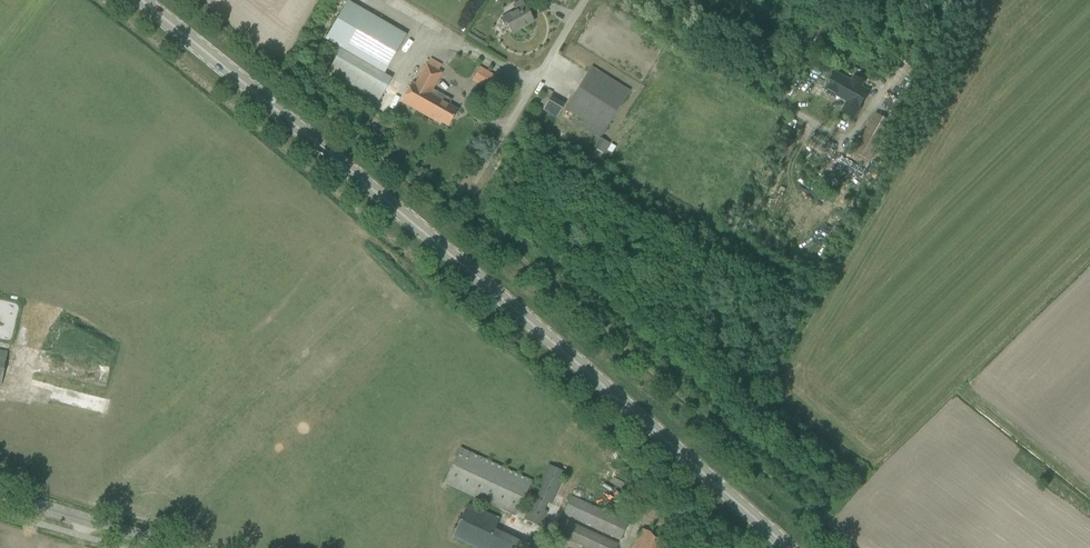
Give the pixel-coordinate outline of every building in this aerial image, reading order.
[(384,74),(407,35),(348,0),(325,40),(384,74)] [(401,3),(416,11),(422,0),(403,0),(401,3)] [(516,12),(501,19),(504,25),(507,24),(512,33),(534,22),(522,0),(521,0),(513,5),(516,12)] [(377,104),(392,79),(384,74),(340,50),(326,76),(377,104)] [(407,92),(402,101),(440,124),(442,121),(448,125),(457,110),(449,105),(452,100),(438,91),(436,95),(431,92),(442,73),(438,71),(441,65),(430,59),(427,64),(416,83),(413,82),(407,92)] [(502,80),(482,68),(480,67),(472,80),(475,81),(494,93),(502,80)] [(592,67),(566,109),(604,132),(630,90),(592,67)] [(831,82),(827,89),(849,101),(843,112),(854,119),(860,109),(868,94),(860,90),(861,87),(864,81),(854,75),(851,81),(846,79),(836,73),(835,75),(834,75),(833,75),(832,75),(831,75),(831,76),(830,76),(830,77),(829,77),(829,78),(829,79),(829,80),(829,81),(830,81),(830,82),(831,82)] [(877,114),(854,152),(870,161),(883,169),(894,150),(905,131),(892,123),(877,114)] [(597,150),(603,154),(609,143),(603,139),(597,150)] [(566,472),(549,465),(528,512),(520,508),(532,480),(460,447),(450,472),(445,483),(540,527),(566,472)] [(572,496),(564,513),(621,539),(629,522),(572,496)] [(453,537),(476,547),(485,547),(494,529),(499,519),(469,504),(453,537)] [(562,518),(555,533),(587,547),(617,547),(619,544),(562,518)] [(643,529),(634,547),(659,547),(664,538),(643,529)]
